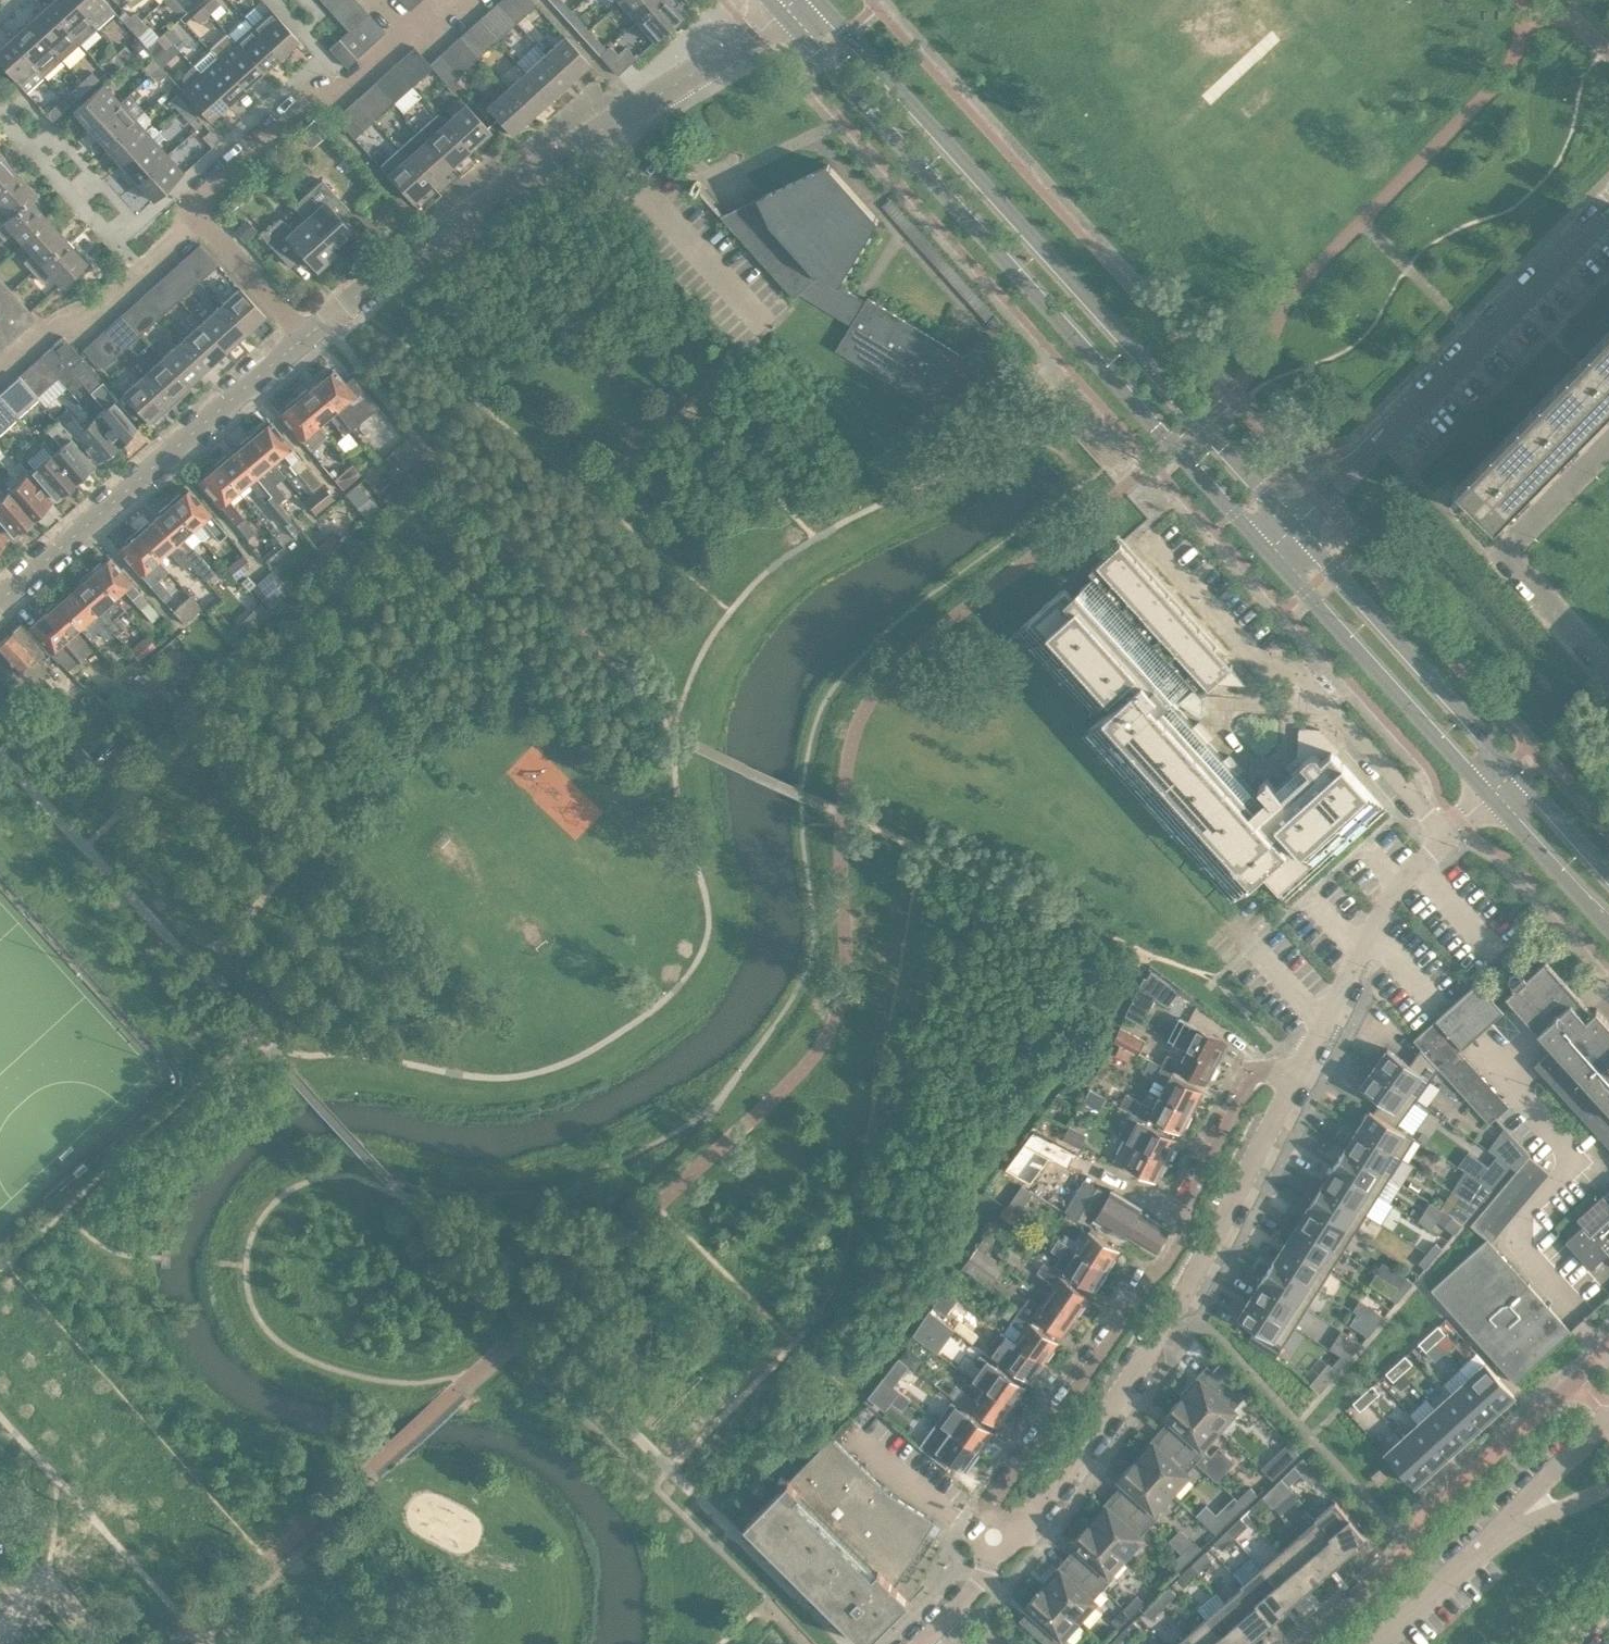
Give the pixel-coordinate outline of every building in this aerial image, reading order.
[(45,6),(78,43),(96,28),(71,0),(52,0),(45,6)] [(96,28),(114,11),(104,0),(71,0),(96,28)] [(187,10),(198,0),(178,0),(187,10)] [(209,13),(219,3),(217,0),(208,0),(202,5),(209,13)] [(324,3),(332,12),(345,0),(327,0),(324,3)] [(359,3),(356,0),(345,0),(332,12),(340,21),(359,3)] [(409,9),(418,1),(418,0),(400,0),(409,9)] [(515,0),(499,0),(497,1),(516,22),(526,12),(515,0)] [(526,12),(535,4),(532,0),(515,0),(526,12)] [(564,15),(570,10),(561,0),(550,0),(564,15)] [(618,2),(635,21),(658,0),(620,0),(618,2)] [(682,15),(668,0),(658,0),(635,21),(653,41),(682,15)] [(497,1),(487,11),(505,31),(516,22),(497,1)] [(368,12),(359,3),(340,21),(348,30),(358,21),(368,12)] [(198,22),(209,13),(202,5),(192,15),(198,22)] [(61,59),(78,43),(45,6),(28,22),(61,59)] [(298,39),(270,8),(252,25),(279,56),(298,39)] [(564,15),(581,35),(588,29),(576,16),(570,10),(564,15)] [(505,31),(487,11),(478,19),(496,39),(505,31)] [(130,28),(140,19),(134,12),(123,21),(130,28)] [(375,40),(385,31),(368,12),(358,21),(375,40)] [(147,27),(140,19),(130,28),(137,36),(147,27)] [(478,19),(469,27),(487,48),(496,39),(478,19)] [(365,49),(375,40),(358,21),(348,30),(365,49)] [(28,22),(10,38),(44,75),(61,59),(28,22)] [(170,25),(163,32),(172,42),(180,36),(170,25)] [(262,72),(279,56),(252,25),(234,41),(262,72)] [(487,48),(469,27),(458,36),(477,57),(487,48)] [(599,54),(605,48),(588,29),(581,35),(599,54)] [(348,30),(338,39),(355,57),(365,49),(348,30)] [(156,39),(165,49),(172,42),(163,32),(156,39)] [(563,34),(563,35),(543,52),(569,81),(589,63),(563,34)] [(458,36),(448,46),(466,67),(477,57),(458,36)] [(132,40),(132,44),(136,48),(142,43),(136,37),(132,40)] [(44,75),(10,38),(0,47),(0,63),(25,91),(44,75)] [(329,47),(346,66),(355,57),(338,39),(329,47)] [(245,87),(260,74),(262,72),(234,41),(217,57),(245,87)] [(124,45),(117,51),(126,61),(134,55),(124,45)] [(609,45),(605,48),(599,54),(617,74),(635,57),(626,48),(618,55),(609,45)] [(429,63),(413,46),(404,55),(423,75),(432,67),(429,63)] [(457,75),(466,67),(448,46),(439,54),(457,75)] [(232,98),(245,87),(217,57),(210,49),(193,65),(200,72),(227,103),(232,98)] [(126,61),(117,51),(110,58),(119,68),(126,61)] [(524,70),(550,99),(569,81),(543,52),(533,62),(525,53),(516,61),(524,70)] [(452,80),(457,75),(439,54),(429,63),(432,67),(447,84),(452,80)] [(412,85),(423,75),(404,55),(394,64),(412,85)] [(143,67),(149,74),(159,65),(153,58),(143,67)] [(394,64),(383,73),(402,94),(412,85),(394,64)] [(159,65),(149,74),(156,82),(166,73),(159,65)] [(225,105),(227,103),(200,72),(193,65),(183,73),(182,78),(182,83),(183,88),(181,89),(209,119),(225,105)] [(531,116),(550,99),(524,70),(504,87),(531,116)] [(90,72),(81,81),(87,88),(97,80),(90,72)] [(402,94),(383,73),(374,82),(393,102),(402,94)] [(457,86),(452,80),(447,84),(446,85),(451,91),(457,86)] [(87,88),(81,81),(71,90),(77,97),(87,88)] [(374,82),(365,90),(384,110),(393,102),(374,82)] [(72,111),(86,127),(89,129),(119,101),(103,83),(72,111)] [(511,134),(529,118),(531,116),(504,87),(484,105),(511,134)] [(384,110),(365,90),(355,99),(373,120),(384,110)] [(89,129),(104,147),(135,119),(125,108),(133,100),(127,94),(119,101),(89,129)] [(177,94),(170,100),(179,111),(186,104),(177,94)] [(451,113),(444,120),(470,149),(490,131),(458,95),(445,107),(451,113)] [(355,99),(344,109),(363,129),(373,120),(355,99)] [(55,104),(45,113),(51,120),(62,111),(55,104)] [(196,114),(186,104),(179,111),(188,121),(196,114)] [(353,137),(363,129),(344,109),(335,117),(353,137)] [(468,150),(470,149),(444,120),(437,113),(418,130),(425,137),(451,166),(468,150)] [(299,132),(311,145),(328,130),(316,117),(299,132)] [(135,119),(104,147),(120,164),(157,130),(154,127),(149,126),(145,130),(135,119)] [(125,169),(136,181),(166,154),(157,143),(163,137),(157,130),(120,164),(125,169)] [(202,136),(211,146),(218,140),(209,130),(202,136)] [(438,178),(451,166),(425,137),(418,130),(399,148),(405,155),(431,184),(438,178)] [(379,166),(411,202),(431,184),(405,155),(399,148),(379,166)] [(16,172),(0,154),(0,186),(16,172)] [(152,200),(183,172),(166,154),(136,181),(152,200)] [(261,168),(274,183),(286,172),(274,157),(261,168)] [(988,396),(1016,370),(984,336),(971,348),(965,353),(961,356),(951,350),(947,348),(947,347),(946,346),(945,347),(941,344),(942,344),(940,343),(939,343),(936,341),(936,340),(935,339),(934,340),(930,338),(931,337),(929,336),(929,337),(924,334),(925,333),(923,333),(922,333),(919,331),(919,330),(917,329),(917,330),(913,328),(914,327),(912,326),(912,327),(908,325),(909,324),(907,322),(906,324),(902,321),(903,320),(869,300),(867,304),(840,288),(844,280),(848,280),(846,275),(849,270),(853,269),(851,266),(855,260),(859,259),(857,256),(860,251),(864,250),(863,246),(865,241),(871,240),(869,236),(878,219),(827,163),(758,196),(760,202),(750,206),(749,203),(730,213),(731,216),(726,219),(717,208),(700,189),(698,191),(746,245),(747,245),(753,251),(753,252),(754,253),(755,253),(760,258),(760,259),(761,261),(762,260),(768,266),(767,267),(768,269),(769,268),(775,274),(774,275),(776,277),(782,283),(781,284),(783,285),(784,285),(790,291),(789,292),(793,297),(798,292),(851,326),(835,349),(901,389),(931,408),(931,409),(934,411),(935,410),(955,369),(969,376),(988,396)] [(35,193),(16,172),(0,186),(0,206),(0,222),(0,223),(1,223),(28,198),(29,199),(35,193)] [(316,208),(304,218),(335,252),(337,250),(340,249),(342,249),(344,248),(345,246),(347,245),(348,243),(349,241),(349,240),(349,239),(354,234),(339,217),(349,209),(322,179),(306,193),(316,208)] [(29,199),(28,198),(1,223),(0,223),(0,235),(3,239),(11,231),(21,242),(47,219),(29,199)] [(332,256),(333,254),(335,252),(304,218),(293,228),(279,217),(260,234),(287,264),(300,252),(315,269),(321,265),(323,264),(325,264),(327,263),(329,261),(330,260),(331,258),(332,256)] [(32,271),(58,247),(66,240),(47,219),(21,242),(31,253),(23,261),(32,271)] [(245,220),(235,230),(244,240),(255,231),(245,220)] [(66,240),(58,247),(32,271),(41,280),(49,273),(59,284),(85,261),(66,240)] [(199,243),(190,251),(209,272),(218,263),(199,243)] [(198,281),(209,272),(190,251),(180,261),(198,281)] [(169,270),(188,291),(198,281),(180,261),(169,270)] [(179,299),(188,291),(169,270),(160,278),(179,299)] [(11,290),(0,278),(0,299),(11,290)] [(151,286),(170,307),(179,299),(160,278),(151,286)] [(159,316),(170,307),(151,286),(141,296),(159,316)] [(239,286),(219,304),(244,332),(263,315),(264,316),(265,315),(239,286)] [(7,307),(26,327),(36,318),(11,290),(0,299),(0,314),(7,307)] [(130,305),(149,326),(159,316),(141,296),(130,305)] [(244,332),(219,304),(199,322),(225,350),(244,332)] [(140,334),(149,326),(130,305),(121,313),(140,334)] [(0,314),(0,319),(16,336),(26,327),(7,307),(0,314)] [(112,322),(131,342),(140,334),(121,313),(112,322)] [(6,345),(16,336),(0,319),(0,338),(6,345)] [(120,351),(131,342),(112,322),(102,331),(120,351)] [(205,367),(225,350),(199,322),(180,339),(205,367)] [(1457,485),(1494,522),(1498,518),(1502,522),(1521,503),(1516,499),(1522,493),(1527,497),(1545,479),(1541,474),(1547,468),(1551,473),(1569,454),(1565,449),(1571,443),(1575,448),(1594,429),(1589,425),(1596,418),(1600,422),(1608,414),(1608,330),(1457,485)] [(102,331),(91,340),(110,361),(120,351),(102,331)] [(58,340),(40,356),(58,375),(58,376),(71,392),(81,383),(88,390),(100,380),(80,356),(62,335),(58,340)] [(161,357),(182,381),(186,385),(205,367),(180,339),(161,357)] [(110,361),(91,340),(82,349),(101,369),(110,361)] [(58,376),(58,375),(40,356),(29,365),(48,385),(58,376)] [(186,385),(182,381),(161,357),(141,374),(167,402),(175,395),(178,399),(188,389),(185,386),(186,385)] [(29,365),(18,375),(37,395),(48,385),(29,365)] [(321,378),(314,384),(351,427),(358,421),(376,407),(352,376),(343,383),(332,369),(331,370),(329,368),(320,376),(321,378)] [(162,413),(159,410),(167,402),(141,374),(121,392),(147,421),(148,420),(147,420),(148,419),(151,422),(162,413)] [(0,392),(0,396),(17,415),(38,397),(37,395),(18,375),(0,392)] [(103,408),(93,417),(116,444),(119,442),(122,442),(128,437),(128,434),(135,428),(116,406),(120,403),(100,380),(88,391),(103,408)] [(317,423),(328,415),(343,434),(351,427),(314,384),(296,399),(317,423)] [(0,396),(0,431),(17,415),(0,396)] [(329,437),(317,423),(296,399),(279,413),(311,452),(329,437)] [(63,425),(73,417),(66,408),(55,417),(58,421),(63,425)] [(113,450),(113,447),(116,444),(93,417),(82,427),(73,417),(63,425),(69,433),(74,434),(97,461),(104,454),(108,455),(113,450)] [(61,445),(58,448),(50,454),(73,481),(76,479),(80,479),(85,474),(85,470),(92,464),(69,438),(69,433),(63,425),(58,421),(48,430),(61,445)] [(269,421),(251,436),(271,461),(282,452),(311,488),(319,481),(306,465),(269,421)] [(251,436),(233,451),(272,497),(276,502),(284,496),(273,483),(283,475),(271,461),(251,436)] [(70,487),(70,483),(73,481),(50,454),(43,445),(26,459),(33,468),(31,470),(54,497),(61,491),(65,492),(70,487)] [(288,517),(272,497),(233,451),(216,465),(236,490),(247,481),(281,523),(288,517)] [(426,469),(413,453),(387,475),(400,490),(426,469)] [(227,498),(236,490),(216,465),(199,479),(247,537),(254,531),(243,517),(227,498)] [(351,466),(335,480),(342,488),(359,474),(351,466)] [(27,474),(8,491),(31,518),(34,515),(37,515),(43,511),(43,507),(50,501),(27,474)] [(384,503),(400,491),(391,480),(376,493),(384,503)] [(380,506),(356,484),(345,493),(367,518),(380,506)] [(333,498),(323,487),(305,502),(314,513),(333,498)] [(179,493),(168,502),(192,528),(201,539),(201,540),(212,531),(218,538),(225,532),(188,489),(181,495),(179,493)] [(8,491),(0,498),(0,520),(12,534),(19,528),(23,528),(28,524),(28,520),(31,518),(8,491)] [(160,513),(153,519),(191,562),(206,580),(213,573),(191,548),(201,539),(192,528),(168,502),(158,511),(160,513)] [(134,532),(157,558),(167,549),(183,568),(191,562),(153,519),(147,524),(145,522),(134,532)] [(148,566),(157,558),(134,532),(124,541),(126,542),(119,549),(163,600),(171,593),(148,566)] [(1205,862),(1203,864),(1205,866),(1210,861),(1224,875),(1219,880),(1221,882),(1222,881),(1235,895),(1233,897),(1235,899),(1261,875),(1282,898),(1284,896),(1282,894),(1297,881),(1298,883),(1300,881),(1299,879),(1313,866),(1314,867),(1316,865),(1312,860),(1326,847),(1331,853),(1333,851),(1331,849),(1346,836),(1347,837),(1349,835),(1344,831),(1359,817),(1364,823),(1366,821),(1364,820),(1379,806),(1381,808),(1383,807),(1333,752),(1336,749),(1338,751),(1339,750),(1319,728),(1304,727),(1298,733),(1297,756),(1285,766),(1291,773),(1275,787),(1266,778),(1258,785),(1267,795),(1261,800),(1237,774),(1243,769),(1229,754),(1223,759),(1208,741),(1213,737),(1198,720),(1193,725),(1178,708),(1179,706),(1178,705),(1181,702),(1187,702),(1186,707),(1187,707),(1194,707),(1194,712),(1194,711),(1202,712),(1201,712),(1204,712),(1204,711),(1202,709),(1203,696),(1205,696),(1205,695),(1202,695),(1196,688),(1203,681),(1247,683),(1231,665),(1232,665),(1230,663),(1215,648),(1216,647),(1215,645),(1214,646),(1200,630),(1199,628),(1198,629),(1184,613),(1185,612),(1183,611),(1182,611),(1168,596),(1169,595),(1167,593),(1167,594),(1152,578),(1153,577),(1152,576),(1151,576),(1137,561),(1137,560),(1136,558),(1135,559),(1121,543),(1122,543),(1120,541),(1089,569),(1094,575),(1069,597),(1061,589),(1021,625),(1017,629),(1018,631),(1020,629),(1034,644),(1032,645),(1033,647),(1039,642),(1052,657),(1047,661),(1049,663),(1050,662),(1063,677),(1061,678),(1063,680),(1069,675),(1082,690),(1077,694),(1079,696),(1080,695),(1093,710),(1091,711),(1093,713),(1102,705),(1107,711),(1084,732),(1085,734),(1091,729),(1104,743),(1100,748),(1101,750),(1102,749),(1115,763),(1113,765),(1115,767),(1121,762),(1134,776),(1129,781),(1131,782),(1132,782),(1145,796),(1143,798),(1145,800),(1151,795),(1164,810),(1159,814),(1161,816),(1162,815),(1175,830),(1173,831),(1175,833),(1181,828),(1194,843),(1189,847),(1191,849),(1192,848),(1205,862)] [(100,561),(90,570),(113,597),(123,588),(151,621),(158,615),(146,600),(109,557),(102,563),(100,561)] [(269,569),(249,586),(267,606),(286,589),(269,569)] [(81,581),(74,587),(112,630),(119,624),(111,615),(121,607),(113,597),(90,570),(79,579),(81,581)] [(55,600),(78,626),(88,618),(104,636),(112,630),(74,587),(68,593),(66,591),(55,600)] [(189,595),(172,610),(183,623),(200,607),(189,595)] [(69,635),(78,626),(55,600),(45,609),(47,611),(26,629),(46,650),(49,648),(60,658),(58,659),(68,669),(85,654),(69,635)] [(263,606),(227,639),(233,645),(268,612),(263,606)] [(30,665),(46,650),(26,629),(20,622),(12,630),(0,641),(0,652),(17,670),(27,661),(30,665)] [(116,635),(112,630),(104,636),(104,637),(111,646),(119,639),(116,635)] [(145,636),(129,650),(137,659),(154,645),(145,636)] [(135,658),(118,672),(125,681),(142,666),(135,658)] [(173,708),(184,697),(172,684),(161,695),(173,708)] [(1596,1007),(1592,1011),(1582,1000),(1545,959),(1526,977),(1523,973),(1511,984),(1514,989),(1508,994),(1506,996),(1508,997),(1522,1013),(1523,1015),(1524,1015),(1542,1035),(1553,1047),(1533,1064),(1608,1148),(1608,1022),(1596,1007)] [(1144,987),(1166,1005),(1177,991),(1152,971),(1144,987)] [(1503,1011),(1477,982),(1412,1040),(1439,1069),(1453,1056),(1449,1052),(1458,1045),(1461,1048),(1503,1011)] [(1184,1047),(1217,1064),(1224,1051),(1222,1050),(1226,1042),(1195,1027),(1186,1021),(1175,1042),(1184,1047)] [(1115,1042),(1122,1045),(1135,1052),(1139,1054),(1145,1041),(1121,1029),(1115,1042)] [(1207,1085),(1217,1064),(1184,1047),(1179,1058),(1170,1054),(1165,1062),(1174,1067),(1207,1085)] [(1438,1068),(1420,1048),(1409,1064),(1387,1048),(1373,1067),(1416,1098),(1438,1068)] [(1159,1095),(1192,1113),(1199,1100),(1197,1099),(1201,1091),(1170,1074),(1172,1072),(1149,1059),(1142,1073),(1165,1085),(1159,1095)] [(1396,1126),(1416,1098),(1373,1067),(1360,1086),(1380,1101),(1373,1112),(1396,1126)] [(1099,1110),(1105,1099),(1089,1089),(1082,1101),(1099,1110)] [(1186,1125),(1192,1113),(1159,1095),(1153,1108),(1127,1094),(1121,1106),(1146,1119),(1148,1116),(1180,1132),(1184,1124),(1186,1125)] [(1488,1124),(1508,1105),(1499,1095),(1479,1113),(1488,1124)] [(1141,1131),(1134,1144),(1167,1161),(1173,1149),(1172,1148),(1176,1139),(1145,1123),(1146,1119),(1121,1106),(1115,1117),(1141,1131)] [(1396,1126),(1373,1112),(1369,1109),(1357,1129),(1401,1158),(1414,1138),(1396,1126)] [(1067,1129),(1061,1140),(1076,1148),(1082,1137),(1067,1129)] [(1345,1148),(1389,1176),(1401,1158),(1357,1129),(1345,1148)] [(1159,1173),(1161,1174),(1167,1161),(1134,1144),(1123,1139),(1113,1159),(1123,1164),(1155,1181),(1159,1173)] [(1378,1195),(1389,1176),(1345,1148),(1344,1148),(1332,1166),(1333,1167),(1378,1195)] [(1488,1166),(1478,1180),(1484,1184),(1491,1189),(1503,1175),(1489,1165),(1488,1166)] [(1332,1166),(1321,1185),(1366,1214),(1378,1195),(1333,1167),(1332,1166)] [(1063,1210),(1088,1225),(1107,1193),(1083,1178),(1063,1210)] [(1484,1184),(1476,1194),(1482,1199),(1491,1189),(1484,1184)] [(1035,1194),(1023,1185),(1009,1206),(1021,1214),(1035,1194)] [(1309,1204),(1354,1232),(1366,1214),(1321,1185),(1320,1185),(1309,1204)] [(1152,1218),(1154,1215),(1141,1207),(1140,1208),(1129,1201),(1111,1190),(1093,1220),(1123,1238),(1126,1233),(1155,1252),(1157,1248),(1162,1248),(1165,1243),(1162,1239),(1169,1228),(1152,1218)] [(1608,1201),(1602,1194),(1576,1217),(1582,1224),(1565,1240),(1590,1268),(1607,1252),(1608,1254),(1608,1200),(1608,1201)] [(1297,1223),(1342,1251),(1354,1232),(1309,1204),(1297,1223)] [(1462,1224),(1470,1214),(1460,1205),(1452,1215),(1462,1224)] [(1008,1207),(1001,1217),(1015,1227),(1022,1218),(1008,1207)] [(1462,1224),(1452,1215),(1443,1225),(1453,1234),(1462,1224)] [(1285,1242),(1330,1270),(1342,1251),(1297,1223),(1285,1242)] [(1088,1231),(1076,1251),(1108,1271),(1115,1258),(1113,1257),(1118,1250),(1088,1231)] [(987,1234),(977,1249),(984,1254),(994,1239),(987,1234)] [(1486,1238),(1485,1239),(1430,1289),(1514,1381),(1571,1330),(1493,1245),(1486,1238)] [(1098,1281),(1100,1283),(1108,1271),(1076,1251),(1058,1240),(1052,1249),(1061,1255),(1055,1265),(1094,1289),(1098,1281)] [(1285,1242),(1273,1260),(1318,1289),(1330,1270),(1285,1242)] [(1433,1258),(1441,1248),(1435,1242),(1426,1252),(1433,1258)] [(984,1254),(977,1249),(964,1269),(991,1288),(1005,1269),(984,1254)] [(1433,1258),(1426,1252),(1418,1262),(1424,1268),(1433,1258)] [(1261,1279),(1306,1307),(1318,1289),(1273,1260),(1261,1279)] [(1085,1305),(1083,1304),(1088,1297),(1060,1277),(1062,1274),(1044,1261),(1037,1271),(1054,1283),(1045,1295),(1076,1317),(1085,1305)] [(1406,1277),(1397,1286),(1404,1292),(1412,1282),(1406,1277)] [(1249,1298),(1294,1326),(1306,1307),(1261,1279),(1249,1298)] [(1396,1302),(1404,1292),(1397,1286),(1389,1296),(1396,1302)] [(959,1299),(946,1289),(934,1305),(948,1314),(959,1299)] [(1046,1296),(1040,1305),(1027,1296),(1018,1308),(1031,1318),(1034,1314),(1062,1335),(1067,1327),(1069,1329),(1076,1317),(1046,1296)] [(1282,1346),(1294,1326),(1249,1298),(1237,1317),(1255,1329),(1248,1340),(1275,1357),(1282,1346)] [(1004,1300),(997,1311),(1009,1320),(1017,1309),(1004,1300)] [(1021,1329),(1014,1340),(1045,1362),(1053,1350),(1051,1349),(1056,1342),(1029,1321),(1031,1318),(1018,1308),(1010,1321),(1021,1329)] [(1373,1308),(1365,1318),(1369,1321),(1375,1326),(1383,1316),(1373,1308)] [(942,1320),(930,1311),(918,1328),(930,1337),(942,1320)] [(1375,1326),(1369,1321),(1360,1331),(1367,1336),(1375,1326)] [(1437,1325),(1428,1334),(1435,1342),(1444,1333),(1437,1325)] [(1425,1350),(1435,1342),(1428,1334),(1418,1342),(1425,1350)] [(1035,1372),(1036,1373),(1045,1362),(1014,1340),(1006,1352),(981,1335),(974,1344),(999,1362),(1001,1358),(1029,1379),(1035,1372)] [(1348,1345),(1340,1355),(1346,1361),(1355,1351),(1348,1345)] [(906,1347),(899,1357),(901,1359),(910,1365),(914,1368),(918,1362),(918,1356),(906,1347)] [(983,1384),(982,1385),(1012,1407),(1021,1395),(1019,1394),(1024,1386),(996,1365),(979,1354),(974,1362),(981,1367),(974,1378),(983,1384)] [(1338,1371),(1346,1361),(1340,1355),(1331,1365),(1338,1371)] [(1402,1371),(1411,1363),(1404,1355),(1395,1364),(1402,1371)] [(897,1358),(882,1378),(883,1378),(893,1386),(908,1366),(897,1358)] [(1484,1363),(1468,1378),(1496,1409),(1513,1394),(1485,1362),(1484,1363)] [(1218,1363),(1212,1370),(1232,1388),(1237,1383),(1218,1363)] [(1402,1371),(1395,1364),(1385,1372),(1393,1380),(1402,1371)] [(1187,1390),(1189,1392),(1184,1397),(1183,1398),(1218,1429),(1235,1410),(1233,1408),(1242,1397),(1232,1388),(1212,1370),(1206,1365),(1205,1366),(1209,1369),(1200,1379),(1198,1377),(1187,1390)] [(1462,1366),(1444,1382),(1450,1388),(1467,1372),(1462,1366)] [(889,1396),(893,1392),(894,1393),(897,1390),(893,1386),(883,1378),(869,1396),(880,1405),(888,1395),(889,1396)] [(1004,1418),(1012,1407),(982,1385),(973,1398),(945,1378),(938,1388),(966,1407),(968,1404),(997,1424),(1002,1417),(1004,1418)] [(1451,1393),(1480,1424),(1496,1409),(1468,1378),(1451,1393)] [(1362,1393),(1369,1401),(1379,1393),(1372,1385),(1362,1393)] [(959,1417),(950,1430),(980,1451),(988,1440),(987,1438),(992,1431),(963,1411),(966,1407),(938,1388),(931,1398),(959,1417)] [(1360,1410),(1369,1401),(1362,1393),(1352,1402),(1360,1410)] [(1451,1393),(1435,1408),(1463,1439),(1480,1424),(1451,1393)] [(1172,1422),(1163,1432),(1195,1461),(1220,1483),(1237,1464),(1221,1449),(1213,1458),(1201,1447),(1218,1429),(1183,1398),(1184,1397),(1182,1395),(1164,1415),(1172,1422)] [(1435,1408),(1418,1423),(1447,1454),(1463,1439),(1435,1408)] [(970,1462),(972,1463),(980,1451),(950,1430),(938,1421),(920,1446),(945,1466),(951,1459),(965,1469),(970,1462)] [(1418,1423),(1402,1437),(1431,1469),(1447,1454),(1418,1423)] [(1140,1453),(1142,1455),(1137,1461),(1171,1492),(1188,1473),(1186,1471),(1195,1461),(1163,1432),(1154,1442),(1152,1441),(1140,1453)] [(833,1438),(831,1436),(744,1524),(866,1643),(910,1600),(895,1585),(935,1521),(888,1492),(833,1438)] [(1413,1485),(1431,1469),(1402,1437),(1386,1452),(1385,1453),(1413,1485)] [(1125,1485),(1116,1496),(1149,1525),(1159,1514),(1155,1510),(1171,1492),(1137,1461),(1135,1459),(1118,1478),(1125,1485)] [(1278,1459),(1265,1472),(1272,1479),(1285,1466),(1278,1459)] [(1294,1465),(1281,1478),(1288,1485),(1301,1473),(1294,1465)] [(1378,1483),(1386,1476),(1379,1468),(1371,1475),(1378,1483)] [(1276,1483),(1263,1495),(1270,1503),(1283,1490),(1276,1483)] [(1250,1486),(1237,1498),(1244,1506),(1257,1493),(1250,1486)] [(1257,1515),(1270,1503),(1263,1495),(1250,1508),(1257,1515)] [(1094,1517),(1096,1519),(1091,1524),(1090,1525),(1125,1556),(1142,1537),(1140,1535),(1149,1525),(1116,1496),(1107,1506),(1105,1504),(1094,1517)] [(1315,1518),(1316,1520),(1317,1519),(1346,1553),(1357,1544),(1356,1542),(1364,1535),(1349,1517),(1335,1501),(1315,1518)] [(1216,1533),(1226,1523),(1215,1514),(1206,1505),(1196,1515),(1216,1533)] [(1227,1529),(1234,1537),(1247,1524),(1240,1517),(1227,1529)] [(1317,1519),(1316,1520),(1298,1535),(1327,1569),(1326,1570),(1328,1572),(1340,1562),(1338,1560),(1346,1553),(1317,1519)] [(1079,1549),(1070,1559),(1102,1588),(1112,1577),(1108,1574),(1125,1556),(1090,1525),(1091,1524),(1089,1522),(1071,1542),(1079,1549)] [(1221,1549),(1234,1537),(1227,1529),(1214,1542),(1221,1549)] [(1298,1535),(1279,1551),(1308,1586),(1309,1588),(1321,1578),(1320,1576),(1326,1570),(1327,1569),(1298,1535)] [(1193,1540),(1180,1553),(1187,1560),(1200,1548),(1193,1540)] [(1191,1564),(1198,1571),(1211,1559),(1204,1551),(1191,1564)] [(1308,1586),(1279,1551),(1260,1567),(1289,1602),(1290,1604),(1302,1594),(1301,1592),(1308,1586)] [(1167,1565),(1174,1573),(1187,1560),(1180,1553),(1167,1565)] [(1049,1582),(1044,1587),(1044,1588),(1078,1619),(1095,1600),(1093,1598),(1102,1588),(1070,1559),(1061,1569),(1059,1567),(1047,1580),(1049,1582)] [(1186,1584),(1198,1571),(1191,1564),(1179,1576),(1186,1584)] [(1241,1584),(1243,1586),(1243,1585),(1272,1620),(1284,1610),(1282,1608),(1289,1602),(1260,1567),(1241,1584)] [(1243,1585),(1243,1586),(1224,1602),(1253,1636),(1254,1638),(1266,1628),(1265,1626),(1272,1620),(1243,1585)] [(1078,1619),(1044,1588),(1044,1587),(1042,1586),(1025,1605),(1032,1612),(1024,1622),(1020,1618),(1019,1619),(1046,1643),(1063,1643),(1066,1641),(1062,1637),(1078,1619)] [(1156,1598),(1163,1606),(1176,1593),(1169,1586),(1156,1598)] [(1137,1595),(1124,1607),(1131,1615),(1144,1602),(1137,1595)] [(1150,1618),(1163,1606),(1156,1598),(1143,1611),(1150,1618)] [(1205,1618),(1228,1643),(1247,1643),(1246,1642),(1253,1636),(1224,1602),(1205,1618)] [(1131,1615),(1124,1607),(1111,1620),(1118,1627),(1131,1615)] [(1205,1618),(1187,1634),(1195,1643),(1228,1643),(1205,1618)] [(1120,1633),(1127,1640),(1140,1628),(1133,1620),(1120,1633)] [(1127,1640),(1120,1633),(1108,1643),(1123,1643),(1127,1640)] [(1187,1634),(1175,1643),(1195,1643),(1187,1634)]
